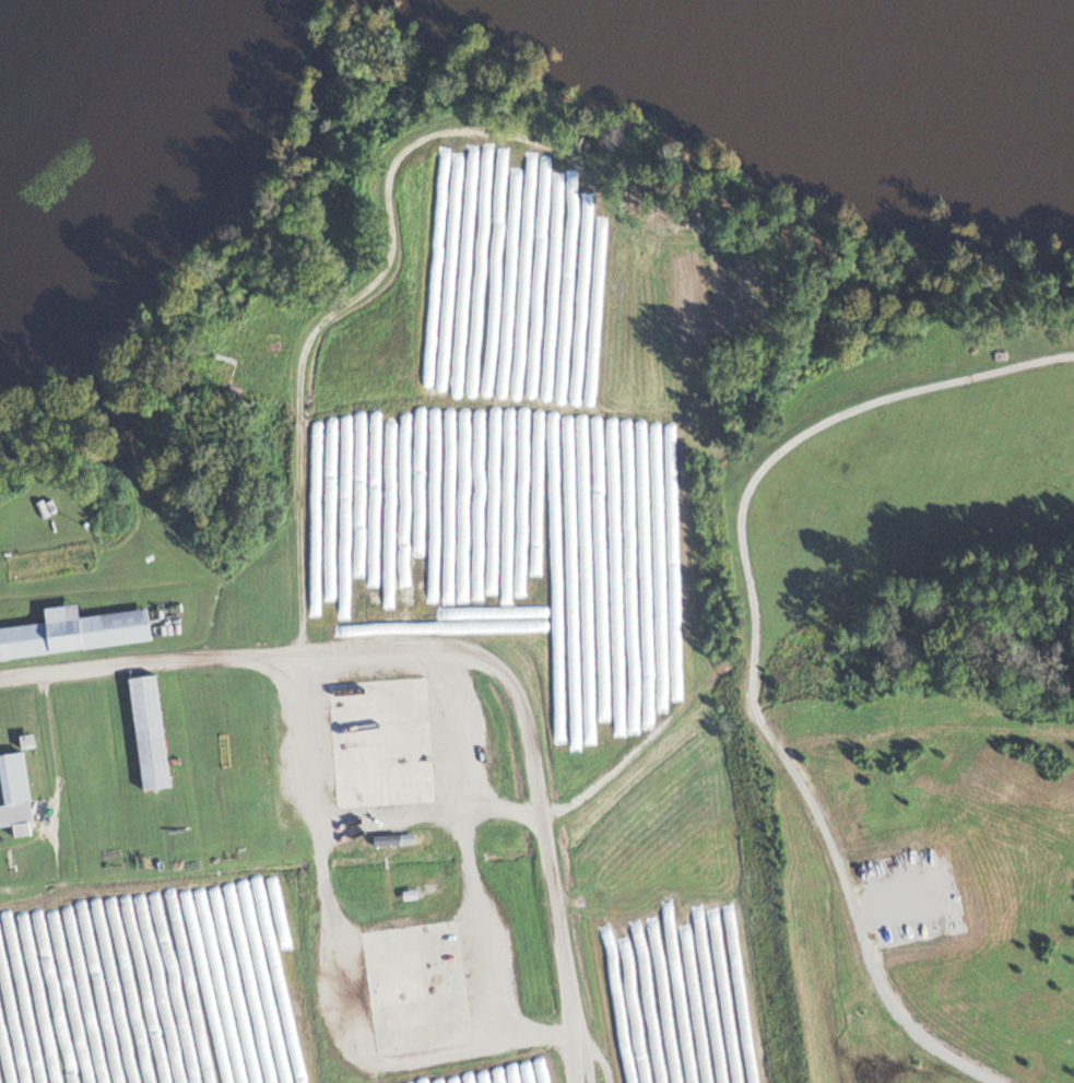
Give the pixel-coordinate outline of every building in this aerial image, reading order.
[(11,582),(7,557),(88,543),(93,568),(11,582)] [(50,652),(0,658),(0,626),(45,621),(43,608),(76,604),(78,616),(146,608),(151,639),(84,647),(86,661),(51,666),(50,652)] [(425,722),(424,696),(436,695),(435,679),(318,683),(318,703),(327,703),(328,726),(425,722)] [(141,796),(126,685),(154,682),(168,791),(141,796)] [(21,747),(14,697),(27,696),(34,745),(21,747)] [(13,835),(0,837),(0,816),(3,815),(0,793),(0,763),(23,760),(32,829),(27,831),(28,844),(14,846),(13,835)]
